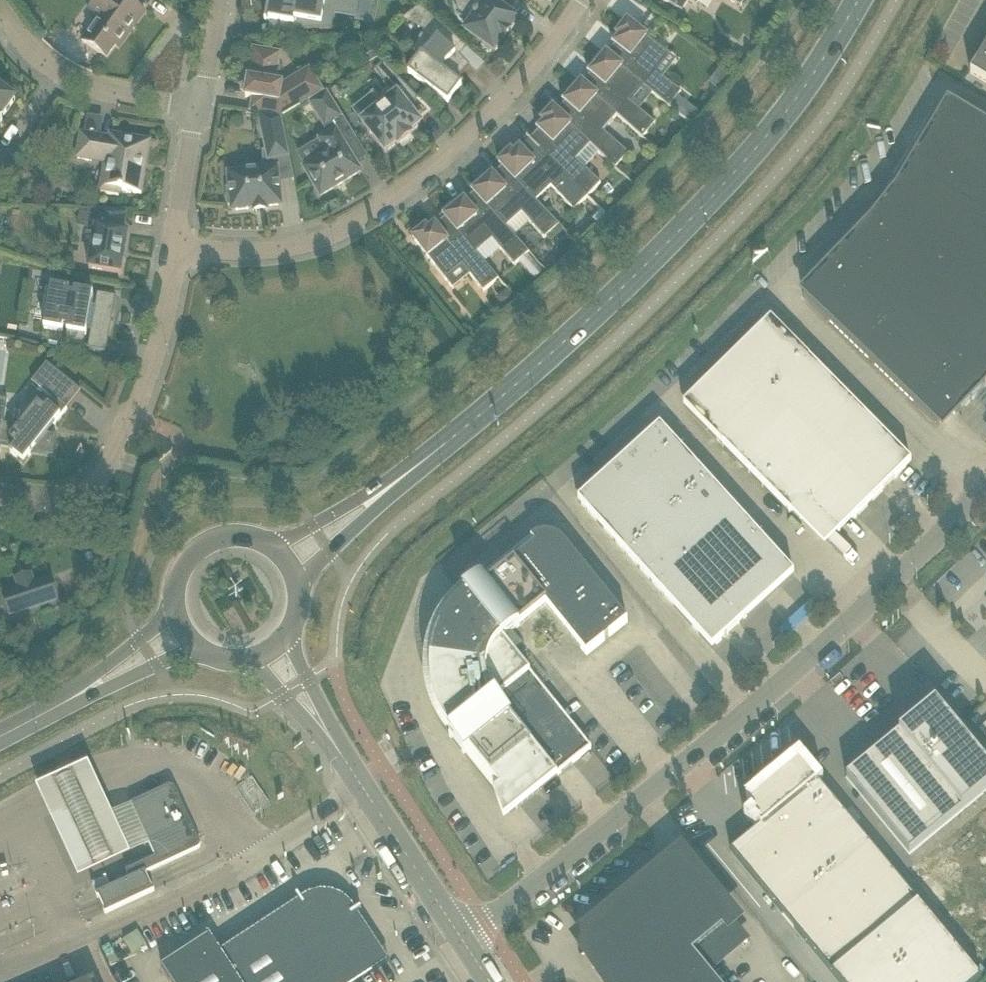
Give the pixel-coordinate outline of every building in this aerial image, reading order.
[(129,1),(128,0),(97,0),(90,11),(99,17),(82,41),(107,59),(116,47),(119,49),(145,13),(129,1)] [(265,21),(269,22),(292,26),(291,32),(299,32),(299,30),(305,31),(336,31),(336,30),(331,30),(334,14),(356,18),(359,0),(374,3),(375,0),(269,0),(267,11),(265,21)] [(520,0),(455,0),(455,1),(455,5),(456,9),(457,12),(459,17),(460,19),(464,24),(468,27),(465,32),(484,46),(482,48),(490,53),(491,51),(494,53),(502,42),(503,43),(511,32),(510,32),(517,21),(509,15),(520,0)] [(665,0),(670,4),(670,5),(675,8),(676,7),(682,11),(688,0),(697,6),(700,0),(665,0)] [(468,49),(426,13),(418,29),(424,31),(413,51),(421,56),(417,62),(416,61),(412,66),(413,67),(408,73),(426,87),(425,90),(435,100),(437,95),(448,103),(461,86),(455,80),(469,66),(459,56),(466,50),(467,50),(468,49)] [(654,71),(668,54),(627,22),(617,35),(620,38),(616,44),(612,41),(611,42),(615,45),(607,55),(643,85),(642,86),(669,108),(681,92),(654,71)] [(970,73),(985,82),(985,47),(970,73)] [(324,93),(312,73),(300,80),(303,85),(291,92),(281,91),(282,86),(275,84),(280,54),(254,50),(251,68),(247,67),(244,81),(248,81),(246,98),(253,99),(251,113),(282,118),(324,93)] [(629,102),(642,86),(643,85),(607,55),(603,52),(593,65),(596,67),(591,73),(588,70),(587,71),(590,74),(582,84),(617,115),(617,116),(643,139),(655,124),(629,102)] [(385,84),(373,94),(383,107),(362,123),(386,153),(396,144),(398,147),(412,136),(410,133),(421,125),(408,109),(418,101),(419,102),(420,101),(384,63),(375,71),(385,84)] [(603,131),(617,116),(617,115),(582,84),(579,81),(567,93),(571,96),(566,101),(563,99),(562,100),(565,103),(557,112),(556,112),(591,145),(590,145),(615,169),(629,154),(603,131)] [(3,116),(15,100),(14,99),(0,89),(0,123),(2,119),(1,119),(3,116)] [(327,91),(309,102),(326,129),(330,134),(320,140),(327,152),(318,158),(319,160),(304,169),(321,196),(361,172),(345,147),(357,140),(327,91)] [(954,104),(953,103),(940,126),(934,123),(898,183),(903,186),(901,191),(888,207),(985,283),(985,123),(954,104)] [(576,160),(590,145),(591,145),(556,112),(557,112),(553,109),(542,121),(545,124),(540,129),(537,126),(536,127),(539,130),(530,139),(527,136),(527,137),(588,197),(601,184),(576,160)] [(281,118),(259,115),(269,161),(289,156),(281,118)] [(110,139),(100,137),(81,134),(78,154),(77,159),(91,161),(92,155),(107,157),(104,171),(101,191),(120,194),(120,191),(141,194),(150,142),(110,135),(110,139)] [(588,197),(527,137),(526,137),(529,140),(520,149),(517,146),(516,147),(519,150),(514,155),(511,152),(499,164),(502,167),(503,167),(535,201),(535,200),(550,186),(574,211),(588,197)] [(559,225),(535,200),(535,201),(503,167),(502,167),(493,176),(490,172),(489,173),(491,176),(486,181),(483,178),(471,189),(474,193),(475,193),(506,228),(506,227),(522,213),(545,239),(559,225)] [(278,169),(236,173),(228,174),(230,189),(227,190),(228,206),(231,205),(232,211),(282,206),(278,169)] [(530,253),(506,227),(506,228),(475,193),(474,193),(464,201),(462,198),(460,199),(463,202),(458,207),(455,203),(442,214),(445,218),(446,218),(476,254),(477,253),(492,240),(514,266),(530,253)] [(985,377),(985,283),(888,207),(874,224),(871,228),(866,224),(818,274),(822,279),(804,298),(805,299),(805,298),(937,425),(937,426),(938,427),(956,408),(961,412),(982,390),(977,386),(985,377)] [(99,211),(89,269),(121,275),(128,235),(122,234),(125,215),(99,211)] [(499,280),(477,253),(476,254),(446,218),(445,218),(435,226),(433,222),(432,223),(434,227),(428,231),(426,228),(413,238),(452,288),(470,275),(483,292),(499,280)] [(63,327),(68,328),(65,345),(83,348),(86,331),(91,331),(91,336),(108,339),(113,310),(91,306),(93,293),(74,290),(74,294),(69,293),(70,289),(51,286),(44,328),(63,331),(63,327)] [(911,463),(795,345),(771,320),(748,343),(750,346),(710,386),(707,383),(684,406),(791,515),(792,513),(791,513),(804,500),(839,535),(911,463)] [(45,410),(38,404),(20,426),(4,424),(7,401),(0,400),(0,452),(1,447),(13,449),(10,453),(24,463),(32,452),(53,455),(57,436),(47,434),(81,391),(47,363),(32,382),(53,399),(45,410)] [(794,574),(663,430),(660,427),(578,501),(581,504),(712,649),(794,574)] [(628,622),(572,553),(564,543),(561,541),(558,538),(555,537),(552,536),(548,535),(545,535),(543,535),(541,535),(538,536),(537,537),(534,539),(532,539),(531,540),(535,546),(487,585),(482,580),(464,595),(466,596),(468,600),(469,599),(502,640),(503,639),(546,604),(587,655),(628,622)] [(0,556),(0,577),(0,578),(18,567),(9,551),(0,556)] [(19,591),(4,596),(10,616),(56,601),(49,581),(35,585),(19,591)] [(591,748),(503,639),(502,640),(469,599),(468,600),(466,596),(458,603),(452,611),(446,618),(441,627),(437,636),(433,646),(431,656),(430,666),(430,676),(431,687),(433,696),(436,705),(437,710),(439,715),(441,721),(444,726),(446,731),(449,736),(464,754),(469,750),(499,787),(494,791),(504,819),(591,748)] [(527,652),(522,656),(526,661),(531,657),(527,652)] [(846,777),(909,855),(985,791),(985,765),(935,704),(846,777)] [(87,754),(34,779),(77,872),(147,840),(131,804),(128,799),(112,807),(87,754)] [(731,852),(839,981),(980,981),(982,981),(974,971),(799,759),(754,797),(756,799),(752,803),(751,809),(755,813),(752,816),(761,827),(731,852)] [(146,873),(198,850),(199,849),(200,847),(200,846),(201,844),(200,843),(175,789),(174,788),(173,787),(172,786),(170,786),(169,787),(131,804),(147,840),(156,858),(126,871),(130,880),(96,895),(101,905),(105,914),(155,892),(151,883),(146,873)] [(594,949),(594,951),(594,952),(594,954),(595,956),(595,958),(595,960),(596,961),(597,963),(597,965),(598,967),(599,968),(600,970),(601,971),(602,973),(603,974),(610,981),(688,981),(705,968),(693,954),(733,920),(693,873),(681,857),(609,916),(607,917),(606,919),(605,920),(604,921),(602,923),(601,924),(600,926),(599,927),(598,929),(598,931),(597,932),(596,934),(596,936),(595,938),(595,940),(594,941),(594,943),(594,945),(594,947),(594,949)] [(170,981),(359,981),(389,962),(357,913),(362,911),(361,909),(357,912),(352,904),(343,896),(331,892),(319,891),(308,895),(301,900),(298,896),(296,897),(299,901),(220,952),(210,937),(162,969),(170,981)] [(711,975),(705,968),(688,981),(716,981),(711,975)]
